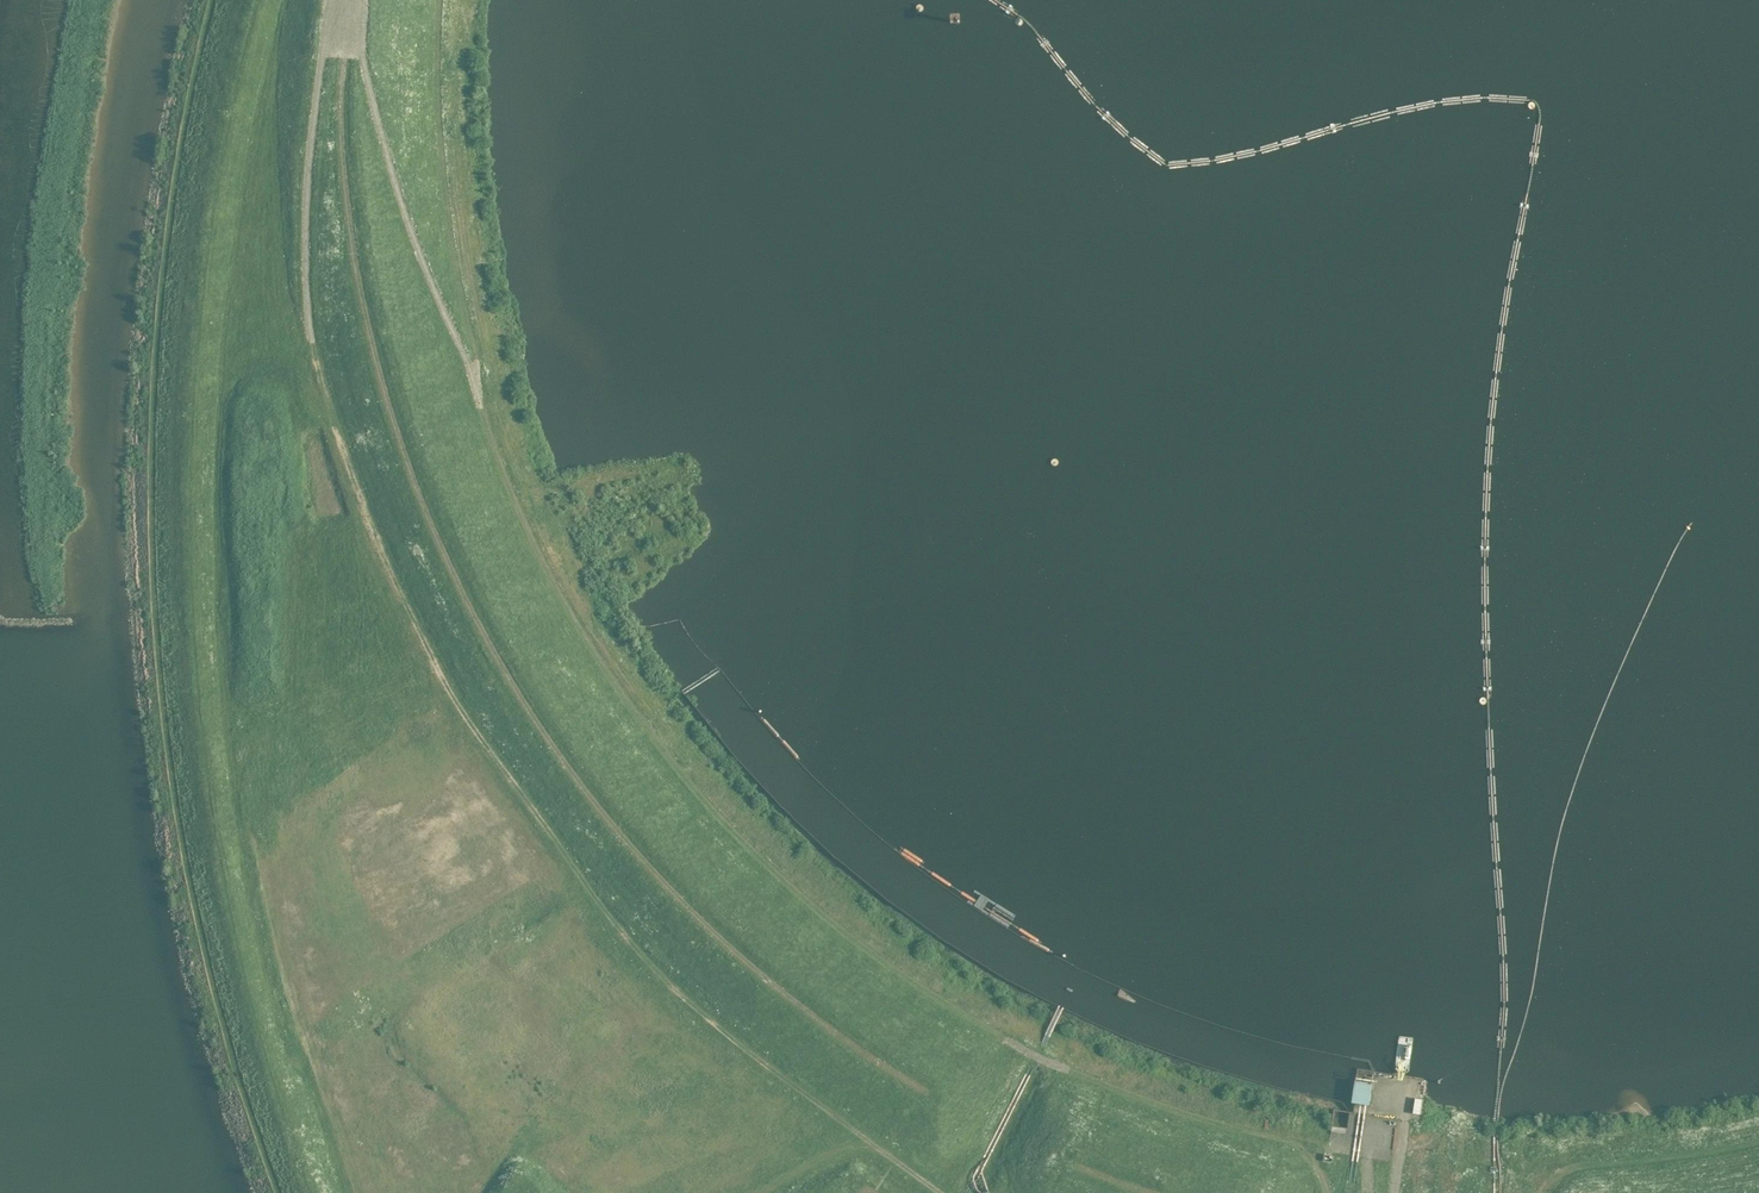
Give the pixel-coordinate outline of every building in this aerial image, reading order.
[(1373,1083),(1355,1080),(1353,1094),(1352,1102),(1362,1103),(1367,1104),(1370,1105),(1373,1083)] [(1323,1153),(1322,1159),(1331,1161),(1332,1154),(1323,1153)]
